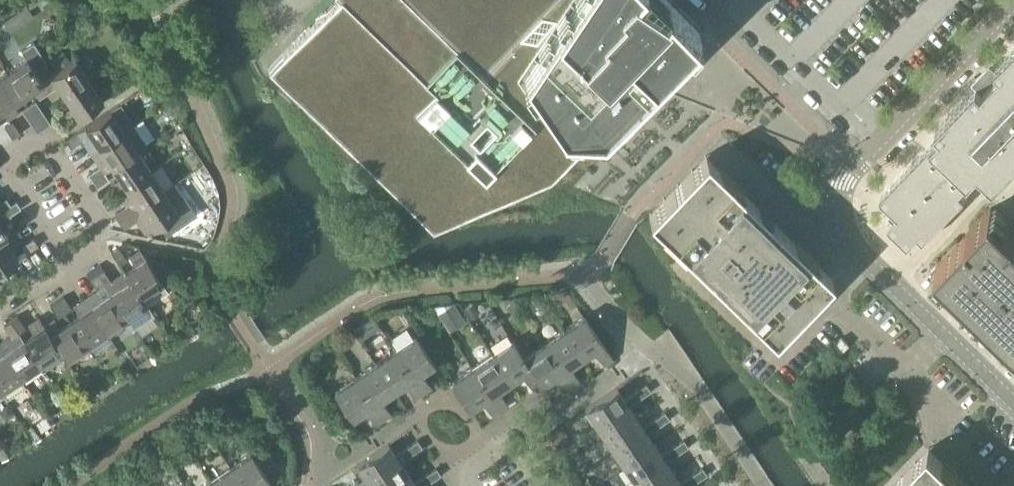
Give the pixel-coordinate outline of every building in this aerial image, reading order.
[(672,0),(335,0),(269,68),(433,225),(551,178),(646,80),(698,25),(672,0)] [(28,4),(16,11),(24,21),(35,14),(28,4)] [(20,62),(7,71),(24,96),(34,89),(39,98),(49,91),(44,83),(45,83),(42,80),(46,78),(45,75),(48,59),(35,39),(22,48),(28,57),(20,62)] [(924,239),(966,196),(961,191),(979,172),(994,187),(1013,167),(1013,48),(995,68),(1001,74),(983,92),(977,87),(935,130),(940,135),(880,197),(898,215),(888,225),(908,245),(918,234),(924,239)] [(63,49),(50,57),(57,68),(70,59),(63,49)] [(65,95),(90,78),(76,57),(46,78),(42,80),(45,83),(44,83),(49,91),(58,85),(65,95)] [(10,117),(19,111),(13,103),(24,96),(7,71),(0,76),(0,102),(10,117)] [(160,77),(153,81),(159,92),(166,89),(160,77)] [(90,78),(65,95),(72,105),(63,111),(71,121),(104,99),(90,78)] [(37,115),(43,111),(35,98),(29,102),(37,115)] [(171,101),(163,106),(167,113),(175,109),(171,101)] [(30,120),(37,115),(29,102),(21,107),(30,120)] [(91,152),(124,130),(111,109),(86,126),(93,137),(85,142),(91,152)] [(37,115),(45,127),(51,122),(43,111),(37,115)] [(37,115),(30,120),(38,131),(45,127),(37,115)] [(13,121),(5,126),(13,138),(21,133),(13,121)] [(100,165),(89,173),(93,179),(105,172),(113,166),(138,149),(146,144),(133,124),(124,130),(91,152),(98,162),(101,160),(103,163),(100,165)] [(78,131),(70,136),(66,139),(71,146),(83,139),(78,131)] [(118,192),(151,170),(138,149),(113,166),(120,177),(111,182),(118,192)] [(706,154),(656,206),(649,213),(775,335),(833,275),(706,154)] [(151,170),(118,192),(127,205),(115,213),(120,219),(121,219),(132,212),(140,207),(165,190),(151,170)] [(105,172),(93,179),(98,186),(109,178),(105,172)] [(206,177),(192,182),(198,197),(211,192),(206,177)] [(172,189),(166,192),(165,190),(140,207),(132,212),(121,219),(120,219),(124,226),(136,219),(145,233),(156,225),(161,233),(189,214),(172,189)] [(10,204),(6,197),(0,201),(0,211),(10,204)] [(17,230),(11,222),(8,222),(7,220),(8,216),(21,207),(16,200),(10,204),(0,211),(0,241),(17,230)] [(932,269),(933,271),(935,269),(938,266),(1013,339),(1013,228),(993,207),(932,269)] [(194,227),(192,239),(204,241),(206,229),(194,227)] [(19,258),(12,247),(20,241),(14,232),(0,241),(0,271),(19,258)] [(34,237),(22,245),(27,253),(39,245),(34,237)] [(111,251),(119,263),(127,258),(119,246),(111,251)] [(135,264),(126,270),(148,304),(169,290),(141,248),(130,255),(135,264)] [(183,260),(181,271),(196,274),(198,263),(183,260)] [(100,264),(94,268),(105,284),(127,318),(134,328),(155,314),(148,304),(126,270),(124,272),(111,280),(100,264)] [(94,268),(87,273),(98,289),(105,284),(94,268)] [(98,289),(85,298),(107,331),(127,318),(105,284),(98,289)] [(567,292),(544,295),(550,308),(571,298),(567,292)] [(57,300),(65,311),(72,307),(64,296),(57,300)] [(107,331),(85,298),(75,305),(80,313),(71,319),(88,345),(107,331)] [(65,311),(57,300),(50,305),(58,316),(65,311)] [(453,301),(437,312),(450,330),(466,319),(453,301)] [(472,302),(464,307),(471,317),(479,312),(472,302)] [(10,319),(18,331),(25,326),(17,315),(10,319)] [(564,329),(582,357),(595,348),(604,363),(613,358),(585,315),(564,329)] [(34,332),(24,339),(41,364),(60,351),(61,350),(44,324),(39,317),(28,324),(34,332)] [(44,324),(61,350),(60,351),(66,359),(71,356),(88,345),(71,319),(60,327),(54,318),(44,325),(44,324)] [(18,331),(10,319),(3,324),(12,336),(18,331)] [(366,324),(356,330),(363,340),(373,334),(366,324)] [(544,342),(572,385),(580,380),(570,365),(582,357),(564,329),(544,342)] [(395,349),(424,391),(431,386),(421,371),(435,363),(416,335),(395,349)] [(849,344),(844,338),(842,336),(835,343),(842,351),(849,344)] [(21,377),(41,364),(24,339),(13,346),(8,337),(0,343),(0,347),(21,377)] [(492,353),(511,381),(523,372),(533,387),(540,382),(541,384),(542,384),(524,356),(524,355),(513,339),(492,353)] [(572,385),(544,342),(524,355),(524,356),(542,384),(555,375),(564,390),(572,385)] [(1,391),(6,399),(26,386),(21,377),(0,347),(0,389),(1,391)] [(424,391),(395,349),(375,362),(394,390),(406,382),(416,397),(424,391)] [(472,366),(501,409),(508,404),(498,389),(511,381),(492,353),(472,366)] [(71,356),(66,359),(71,366),(76,363),(71,356)] [(394,390),(375,362),(355,376),(384,418),(392,413),(382,398),(394,390)] [(501,409),(472,366),(451,380),(470,408),(483,399),(493,414),(501,409)] [(384,418),(355,376),(335,390),(353,417),(366,408),(376,423),(384,418)] [(636,390),(641,397),(652,390),(647,383),(636,390)] [(627,400),(625,397),(617,386),(586,407),(596,421),(627,400)] [(605,435),(636,414),(630,404),(641,397),(636,390),(625,397),(627,400),(596,421),(605,435)] [(655,418),(660,425),(671,418),(666,411),(655,418)] [(636,414),(605,435),(615,450),(646,429),(644,425),(636,414)] [(624,464),(656,443),(649,432),(660,425),(655,418),(644,425),(646,429),(615,450),(624,464)] [(570,436),(562,424),(548,434),(556,445),(570,436)] [(33,426),(27,430),(34,441),(41,436),(33,426)] [(193,436),(187,440),(192,449),(199,445),(193,436)] [(674,446),(678,453),(689,445),(685,438),(674,446)] [(407,446),(411,453),(422,446),(418,439),(407,446)] [(0,446),(0,457),(3,461),(14,454),(6,442),(0,446)] [(388,442),(357,463),(367,478),(398,457),(396,454),(389,443),(388,442)] [(656,443),(624,464),(634,478),(665,457),(663,453),(656,443)] [(357,485),(358,485),(385,485),(408,471),(400,460),(411,453),(407,446),(396,454),(398,457),(367,478),(357,485)] [(675,471),(667,460),(678,453),(674,446),(663,453),(665,457),(634,478),(639,485),(652,485),(675,471)] [(930,446),(891,485),(972,485),(930,446)] [(244,485),(260,485),(270,479),(251,451),(230,465),(244,485)] [(284,455),(276,461),(282,471),(291,465),(284,455)] [(156,462),(148,467),(156,479),(164,474),(156,462)] [(230,465),(211,479),(215,485),(244,485),(230,465)] [(692,474),(697,481),(708,473),(703,466),(692,474)] [(426,474),(430,481),(441,473),(437,467),(426,474)] [(385,485),(415,485),(417,485),(415,481),(408,471),(385,485)] [(652,485),(683,485),(684,485),(681,481),(675,471),(652,485)] [(426,474),(415,481),(417,485),(415,485),(422,485),(430,481),(426,474)] [(692,474),(681,481),(684,485),(683,485),(689,485),(697,481),(692,474)]
